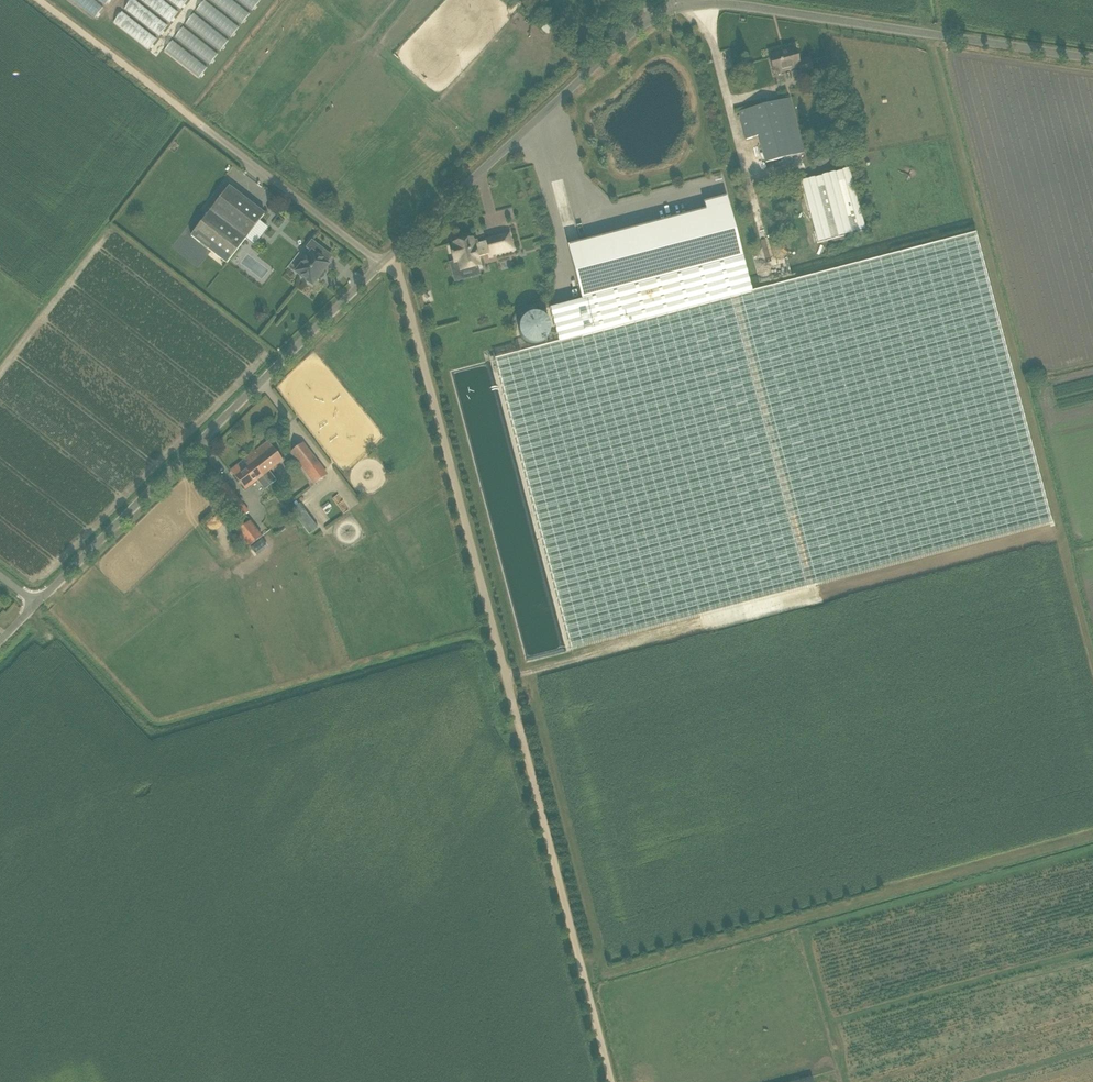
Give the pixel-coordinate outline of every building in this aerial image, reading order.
[(769,56),(774,74),(799,68),(802,77),(813,74),(809,58),(798,61),(795,49),(769,56)] [(746,139),(758,136),(765,163),(804,153),(789,98),(739,112),(746,139)] [(851,176),(810,187),(825,246),(867,234),(851,176)] [(264,214),(229,187),(191,235),(227,263),(264,214)] [(975,234),(752,292),(726,196),(704,202),(706,210),(568,246),(582,301),(550,309),(559,343),(495,360),(571,650),(1051,524),(975,234)] [(490,255),(513,249),(509,234),(486,240),(487,242),(474,245),(472,239),(454,243),(454,247),(450,248),(454,263),(458,262),(461,271),(480,266),(477,257),(490,253),(490,255)] [(323,249),(312,241),(306,248),(311,252),(295,272),(313,285),(329,264),(318,256),(323,249)] [(268,441),(248,457),(252,463),(253,462),(263,475),(283,459),(268,441)] [(312,452),(298,462),(316,485),(329,474),(312,452)] [(246,489),(263,475),(253,462),(252,463),(248,457),(231,470),(246,489)] [(213,484),(240,520),(249,513),(221,478),(213,484)] [(298,502),(289,508),(308,535),(317,529),(298,502)] [(262,537),(250,522),(242,528),(238,523),(231,529),(247,549),(262,537)]
